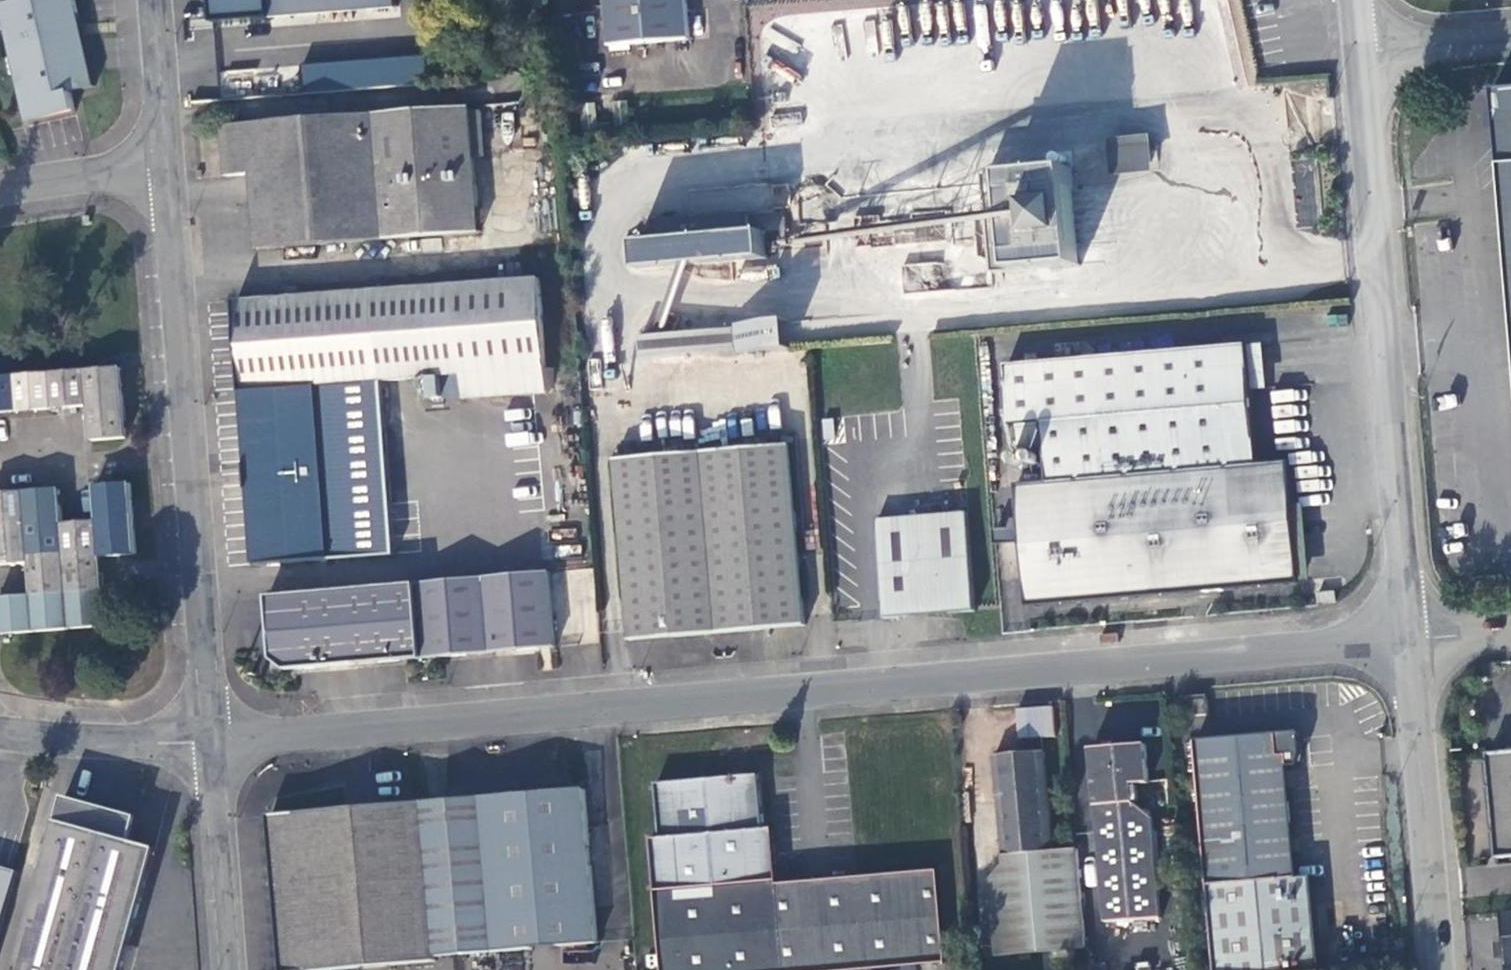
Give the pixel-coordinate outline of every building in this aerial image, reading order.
[(27,123),(76,112),(71,93),(95,87),(82,28),(76,0),(21,0),(1,4),(27,123)] [(247,20),(397,8),(396,0),(246,0),(247,20)] [(610,49),(690,42),(687,0),(606,0),(610,49)] [(1139,39),(1139,51),(1155,51),(1154,38),(1139,39)] [(422,54),(301,64),(303,93),(425,82),(422,54)] [(1495,89),(1510,284),(1510,88),(1495,89)] [(434,111),(444,236),(481,234),(475,159),(485,158),(482,112),(472,113),(471,108),(434,111)] [(223,126),(227,177),(253,175),(259,250),(444,236),(434,111),(223,126)] [(1150,146),(1113,149),(1115,169),(1151,166),(1150,146)] [(1290,161),(1295,229),(1322,227),(1317,159),(1290,161)] [(1073,171),(986,179),(994,276),(1081,268),(1073,171)] [(638,269),(638,270),(767,260),(764,233),(749,234),(747,213),(651,220),(652,241),(636,243),(638,269)] [(638,269),(636,243),(636,237),(625,237),(627,269),(638,269)] [(449,286),(456,376),(463,376),(465,400),(550,394),(542,279),(449,286)] [(297,285),(280,287),(281,298),(298,297),(297,285)] [(298,297),(281,298),(236,302),(243,402),(384,391),(384,381),(456,376),(449,286),(298,297)] [(789,351),(786,322),(732,326),(735,356),(789,351)] [(1007,366),(1012,426),(1044,423),(1049,483),(1018,485),(1018,486),(1002,488),(1006,533),(1021,532),(1022,543),(1028,608),(1301,584),(1290,462),(1260,465),(1250,345),(1007,366)] [(89,406),(92,441),(128,438),(122,368),(0,378),(0,413),(89,406)] [(390,465),(384,391),(243,402),(256,566),(396,556),(391,486),(405,484),(404,464),(390,465)] [(1044,423),(1012,426),(1018,485),(1049,483),(1044,423)] [(616,460),(631,642),(807,627),(791,445),(616,460)] [(31,564),(33,597),(0,599),(0,620),(1,636),(23,634),(108,627),(106,597),(102,558),(137,555),(131,484),(95,487),(98,522),(64,524),(60,490),(0,495),(0,566),(31,564)] [(878,520),(886,619),(901,618),(900,613),(976,611),(968,513),(878,520)] [(1021,532),(1006,533),(1007,544),(1022,543),(1021,532)] [(270,597),(276,660),(290,671),(558,645),(551,570),(270,597)] [(1016,706),(1016,737),(1053,737),(1053,706),(1016,706)] [(1293,733),(1197,741),(1215,969),(1322,969),(1314,877),(1299,879),(1289,768),(1299,767),(1303,755),(1302,741),(1293,733)] [(1093,748),(1108,922),(1162,918),(1154,818),(1135,803),(1134,784),(1151,783),(1148,745),(1093,748)] [(996,756),(1005,866),(992,881),(998,957),(1087,950),(1079,850),(1054,852),(1046,752),(996,756)] [(1490,754),(1499,858),(1510,857),(1510,752),(1490,754)] [(861,878),(780,885),(775,829),(764,830),(759,775),(743,777),(744,785),(732,786),(731,778),(657,784),(662,838),(652,839),(663,969),(868,969),(861,878)] [(448,801),(461,955),(599,943),(585,789),(448,801)] [(156,849),(133,842),(139,818),(65,798),(18,969),(123,969),(156,849)] [(285,969),(331,969),(436,960),(436,957),(461,955),(448,801),(272,816),(285,969)] [(868,969),(948,963),(939,871),(861,878),(868,969)] [(1506,939),(1507,960),(1502,969),(1510,969),(1510,938),(1506,939)]
